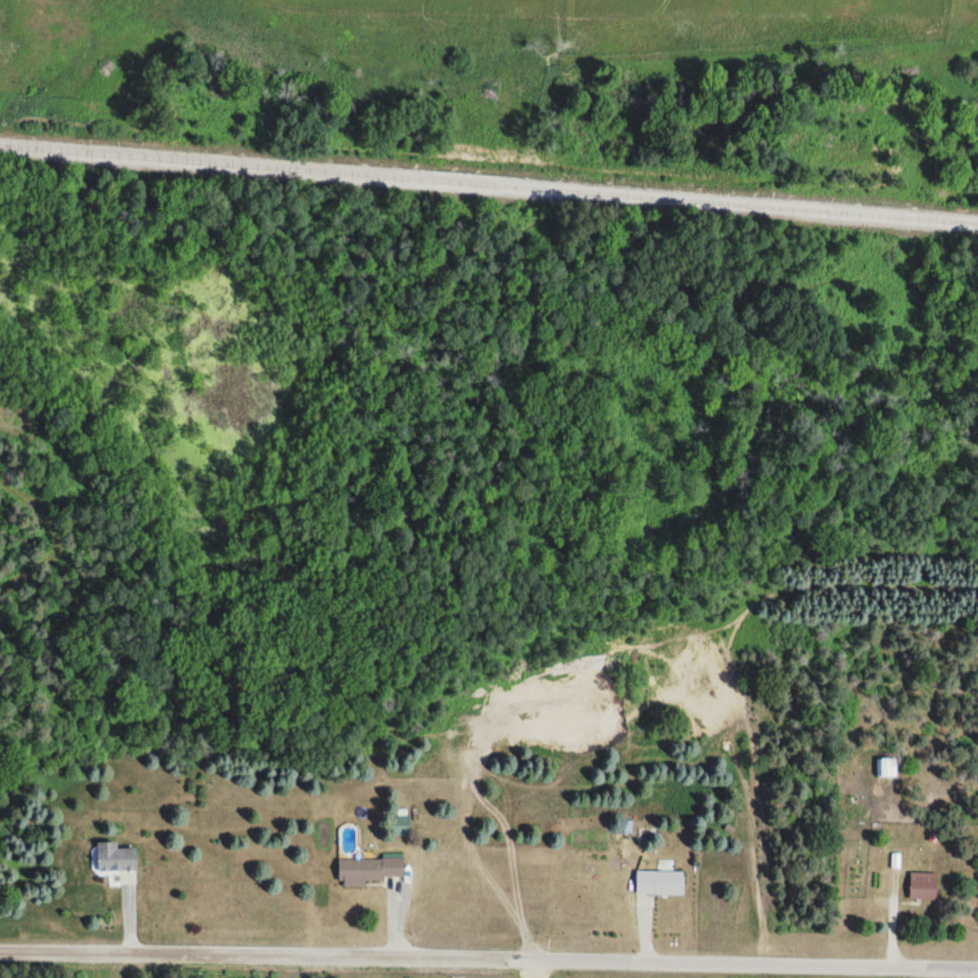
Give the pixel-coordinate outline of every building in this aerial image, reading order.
[(896,759),(875,761),(876,778),(897,777),(896,759)] [(409,818),(394,817),(393,835),(407,836),(409,818)] [(118,849),(118,843),(97,843),(97,872),(137,872),(137,849),(118,849)] [(404,860),(339,860),(339,887),(367,887),(367,879),(404,879),(404,860)] [(684,896),(684,872),(637,872),(637,896),(684,896)] [(938,901),(938,877),(910,877),(910,901),(938,901)]
